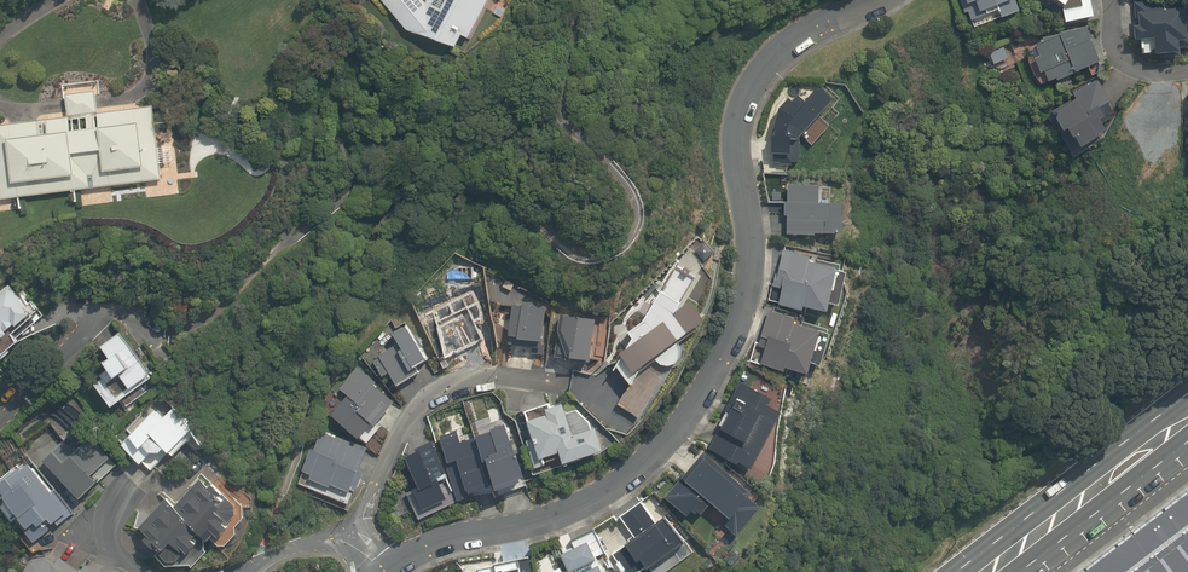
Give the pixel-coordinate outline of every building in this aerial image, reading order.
[(411,32),(457,47),(464,33),(471,36),(488,0),(434,0),(431,7),(424,0),(384,0),(411,32)] [(969,15),(972,14),(977,28),(1023,13),(1018,0),(963,0),(969,15)] [(1070,22),(1095,17),(1091,0),(1083,0),(1085,9),(1068,12),(1070,22)] [(1142,23),(1139,24),(1140,45),(1144,45),(1144,55),(1161,54),(1161,58),(1187,57),(1187,6),(1167,7),(1167,0),(1141,0),(1142,23)] [(1044,58),(1039,61),(1045,77),(1050,75),(1052,81),(1102,61),(1087,25),(1039,45),(1044,58)] [(1103,121),(1120,110),(1101,81),(1079,95),(1083,100),(1062,113),(1086,149),(1111,133),(1103,121)] [(824,89),(798,118),(781,110),(777,161),(802,163),(804,141),(807,138),(816,145),(835,122),(825,115),(838,99),(824,89)] [(99,111),(97,90),(67,94),(70,115),(0,124),(0,180),(2,198),(164,178),(154,104),(99,111)] [(824,188),(792,188),(791,234),(848,235),(848,206),(824,206),(824,188)] [(810,307),(833,311),(835,304),(844,306),(849,274),(840,273),(841,266),(813,261),(815,255),(786,250),(779,290),(784,291),(782,306),(809,311),(810,307)] [(39,318),(10,285),(0,294),(0,348),(7,357),(26,340),(20,334),(39,318)] [(544,341),(547,308),(516,305),(513,338),(544,341)] [(600,319),(565,315),(560,358),(595,362),(600,319)] [(819,365),(826,367),(833,341),(826,339),(828,331),(769,315),(760,347),(767,349),(763,364),(791,372),(792,367),(817,374),(819,365)] [(391,373),(398,385),(422,371),(420,368),(433,361),(411,325),(396,335),(402,344),(374,361),(384,378),(391,373)] [(116,362),(113,365),(124,380),(127,378),(137,392),(157,377),(125,332),(104,347),(116,362)] [(397,401),(357,364),(341,388),(349,394),(334,417),(366,440),(377,425),(379,426),(397,401)] [(639,418),(664,379),(641,364),(616,404),(639,418)] [(775,400),(743,381),(718,423),(722,425),(711,445),(755,471),(788,414),(773,405),(775,400)] [(575,412),(564,400),(528,412),(545,461),(566,453),(570,465),(613,447),(579,409),(575,412)] [(146,466),(155,455),(166,455),(171,450),(179,455),(194,437),(188,431),(194,424),(176,408),(168,416),(158,407),(124,446),(146,466)] [(475,428),(495,487),(528,476),(508,417),(475,428)] [(438,435),(459,497),(478,490),(476,486),(488,482),(472,436),(461,440),(457,428),(438,435)] [(312,480),(334,489),(336,485),(356,493),(365,470),(361,468),(369,450),(321,430),(304,472),(314,476),(312,480)] [(422,514),(450,503),(442,482),(449,479),(435,444),(419,450),(420,453),(408,458),(421,492),(415,495),(422,514)] [(58,454),(48,463),(85,503),(103,486),(75,456),(67,463),(58,454)] [(710,455),(672,499),(700,523),(709,512),(734,534),(763,500),(710,455)] [(24,459),(0,480),(0,490),(5,496),(0,500),(0,505),(36,545),(72,513),(24,459)] [(138,511),(139,532),(168,559),(171,560),(173,561),(176,562),(178,562),(181,561),(184,561),(186,559),(188,557),(189,555),(193,559),(209,541),(216,548),(234,528),(231,525),(242,512),(204,478),(176,509),(167,501),(154,515),(138,511)] [(1082,571),(1187,571),(1187,492),(1082,571)] [(666,522),(659,527),(643,504),(622,519),(638,542),(618,556),(629,571),(646,571),(683,546),(666,522)] [(601,562),(598,557),(605,554),(594,529),(572,539),(575,546),(564,551),(574,571),(580,571),(601,562)] [(113,571),(74,548),(64,563),(53,556),(50,560),(48,559),(45,559),(42,559),(39,560),(36,562),(34,565),(32,568),(32,571),(113,571)] [(481,571),(532,571),(530,559),(480,567),(481,571)]
